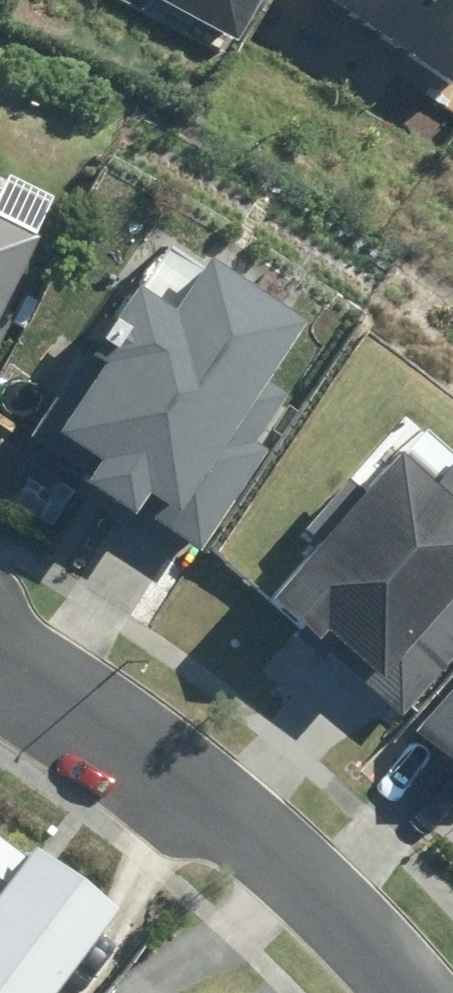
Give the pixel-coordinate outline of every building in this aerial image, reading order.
[(258,0),(161,0),(235,41),(258,0)] [(452,94),(452,0),(324,0),(452,94)] [(30,242),(0,227),(0,303),(30,242)] [(260,380),(297,322),(201,261),(167,314),(132,291),(96,348),(107,355),(53,438),(90,461),(74,486),(128,520),(135,511),(201,554),(297,404),(260,380)] [(398,455),(364,493),(352,482),(297,543),(309,553),(266,601),(394,718),(452,653),(452,463),(432,486),(398,455)] [(410,731),(452,772),(452,685),(409,730),(410,731)] [(106,906),(113,896),(33,839),(24,851),(0,834),(0,992),(44,992),(106,906)]
